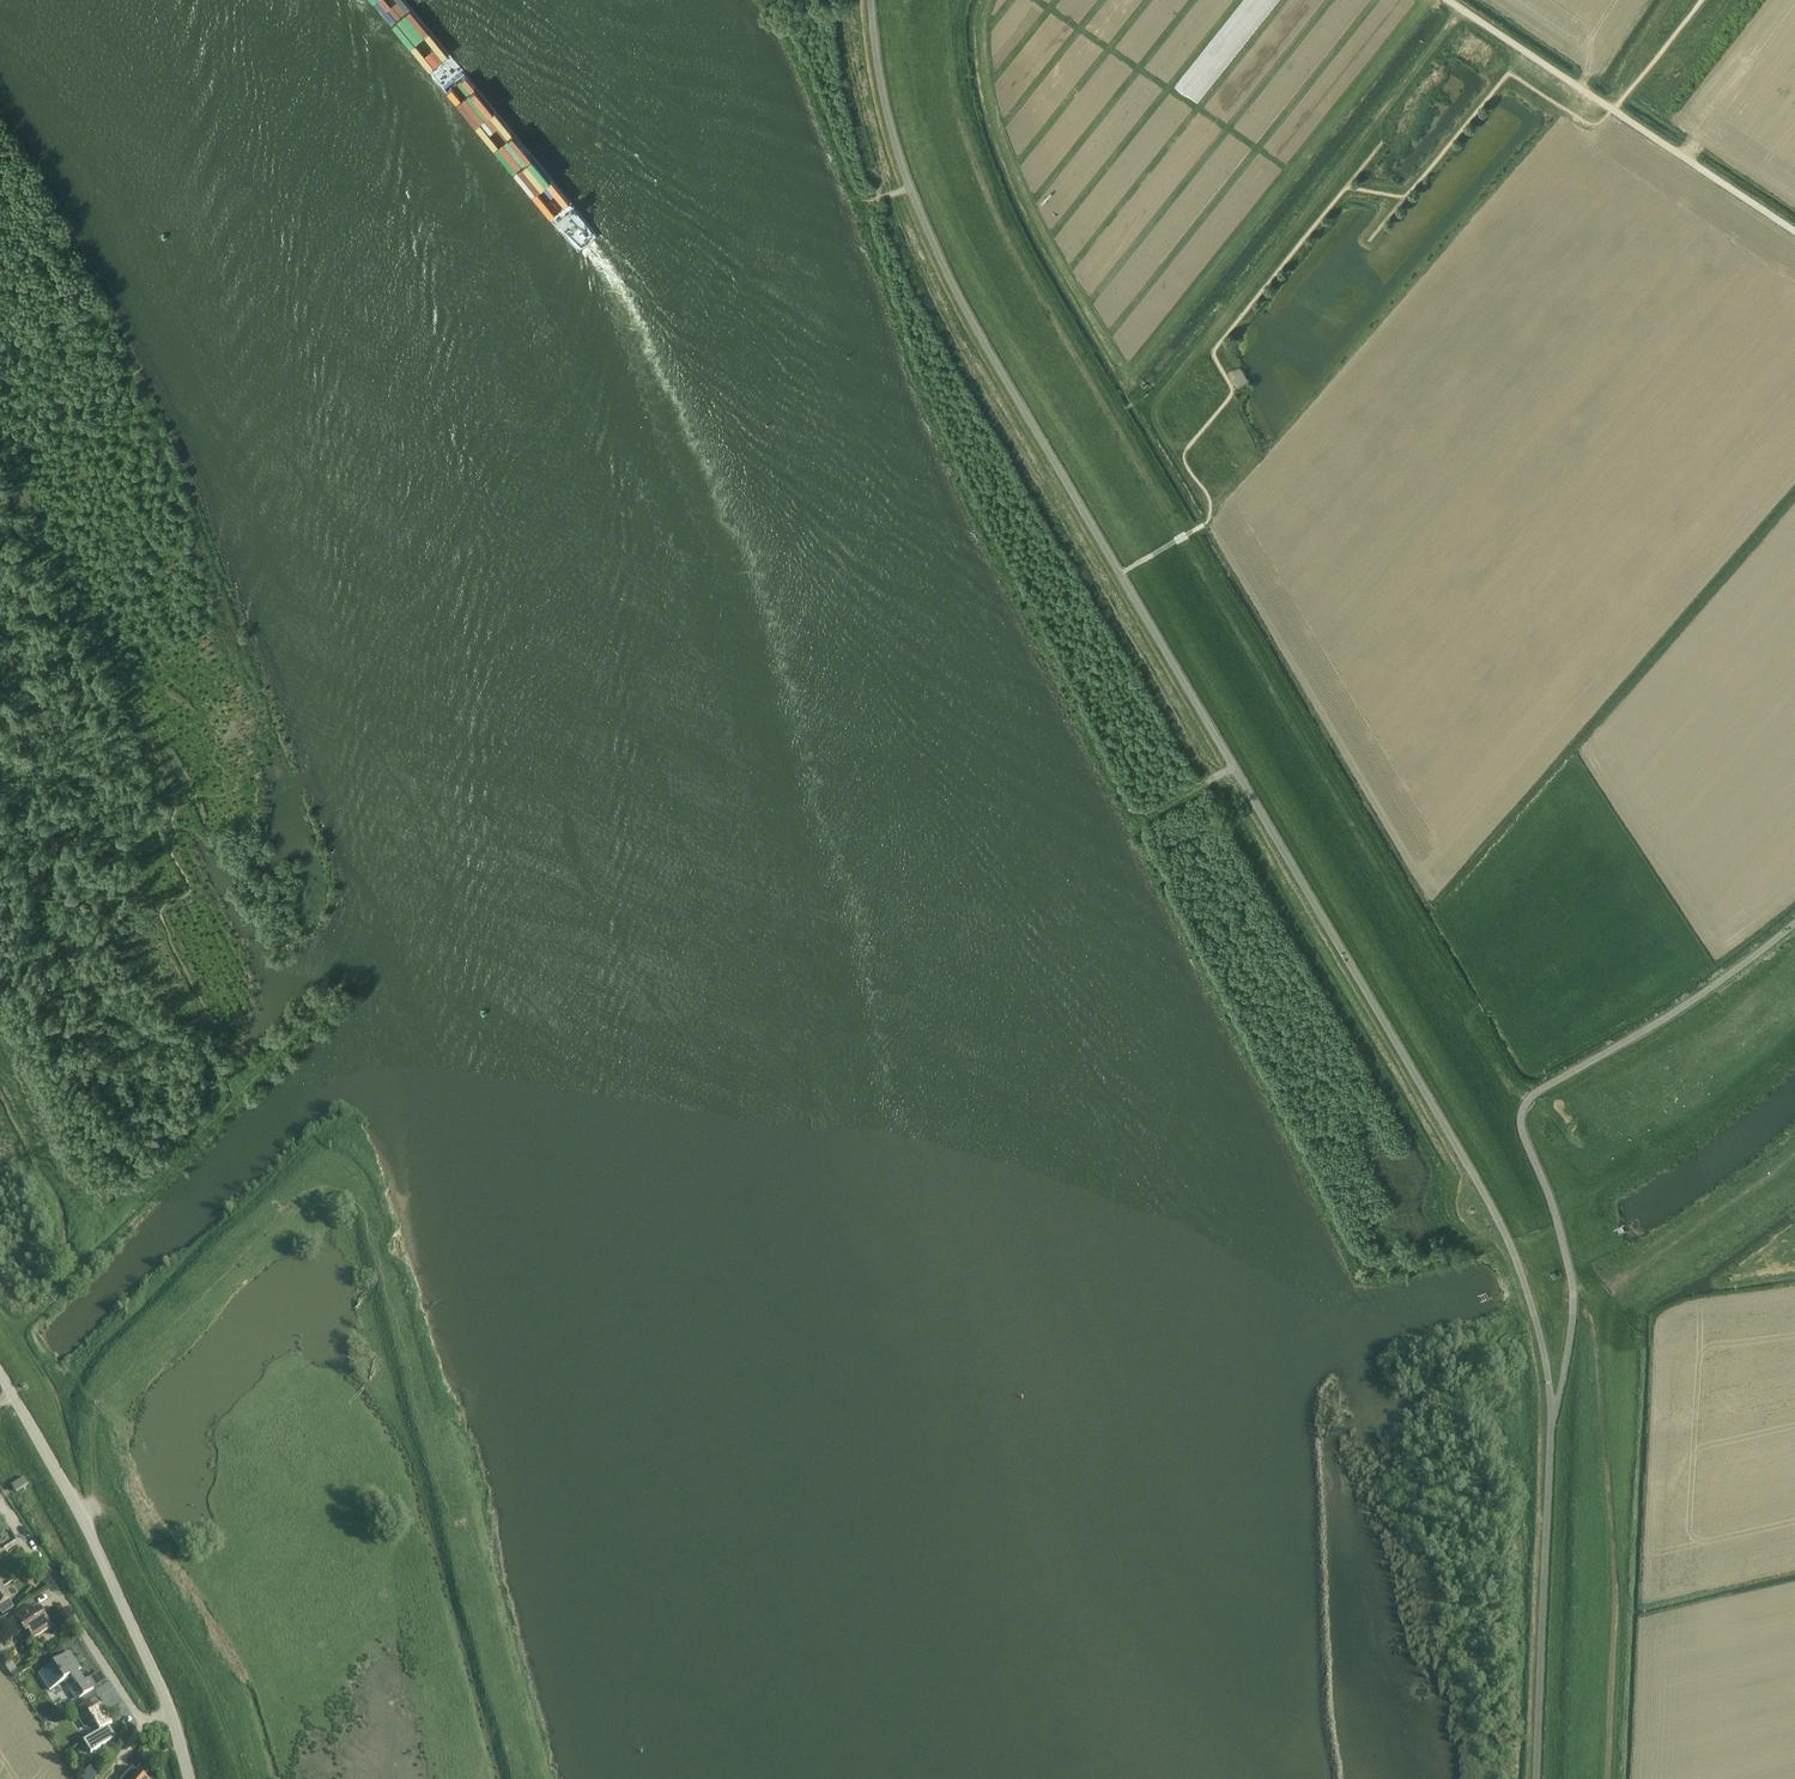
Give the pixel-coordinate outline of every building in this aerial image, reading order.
[(15,1493),(29,1484),(24,1477),(11,1486),(15,1493)] [(2,1615),(14,1608),(9,1600),(11,1599),(3,1587),(0,1589),(0,1612),(2,1615)] [(31,1609),(15,1619),(23,1631),(26,1635),(29,1634),(32,1640),(50,1628),(43,1616),(37,1619),(33,1613),(31,1609)] [(45,1647),(37,1652),(41,1658),(49,1653),(45,1647)] [(85,1681),(68,1655),(38,1674),(49,1691),(71,1677),(76,1686),(70,1690),(76,1701),(93,1690),(87,1679),(85,1681)] [(81,1699),(70,1706),(71,1707),(71,1708),(74,1712),(84,1729),(94,1723),(100,1732),(84,1743),(91,1753),(115,1737),(108,1727),(112,1724),(101,1706),(94,1710),(89,1702),(85,1705),(82,1700),(81,1699)] [(133,1758),(130,1761),(135,1765),(139,1760),(135,1756),(133,1758)] [(132,1767),(122,1778),(147,1778),(132,1767)]
